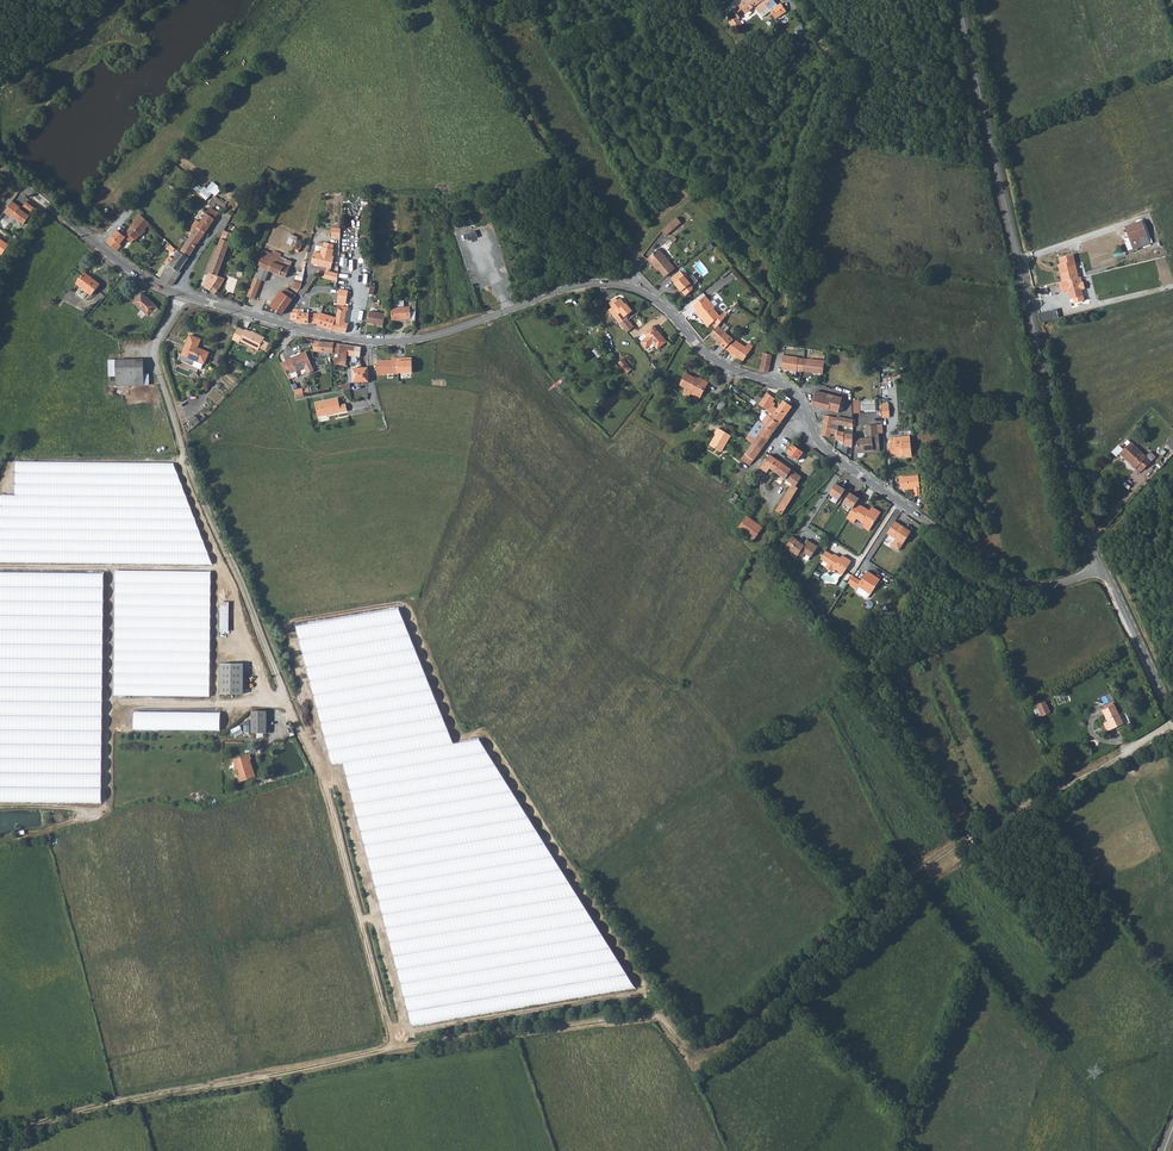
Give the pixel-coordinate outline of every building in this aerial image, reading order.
[(762,1),(761,0),(745,0),(731,11),(736,17),(729,21),(735,29),(743,24),(738,19),(754,7),(762,1)] [(781,3),(778,5),(774,0),(761,0),(762,1),(766,7),(767,7),(775,18),(786,11),(781,3)] [(762,1),(754,7),(758,13),(767,7),(766,7),(762,1)] [(212,193),(216,196),(222,188),(213,180),(206,189),(199,183),(194,189),(208,199),(212,193)] [(21,207),(13,201),(5,212),(13,218),(14,216),(25,224),(31,216),(20,208),(21,207)] [(24,206),(34,214),(38,209),(28,201),(24,206)] [(209,209),(205,214),(213,220),(217,214),(209,209)] [(195,221),(192,226),(189,229),(193,232),(182,248),(191,254),(193,250),(213,220),(205,214),(198,223),(195,221)] [(125,233),(132,239),(134,241),(139,236),(140,237),(144,231),(143,230),(148,224),(139,215),(129,227),(129,228),(125,233)] [(675,217),(669,223),(674,228),(681,223),(675,217)] [(1141,221),(1124,227),(1129,241),(1146,235),(1141,221)] [(669,223),(666,225),(671,231),(674,228),(669,223)] [(666,225),(661,230),(666,236),(671,231),(666,225)] [(1129,241),(1124,227),(1120,229),(1125,242),(1129,241)] [(341,238),(341,229),(332,228),(332,237),(341,238)] [(129,243),(132,239),(125,233),(122,236),(116,231),(105,244),(116,252),(121,247),(119,246),(124,239),(129,243)] [(233,235),(224,231),(211,266),(203,287),(210,291),(214,285),(220,288),(220,287),(224,279),(218,276),(233,235)] [(286,244),(296,248),(299,249),(302,242),(303,240),(290,234),(290,235),(286,244)] [(1149,243),(1146,235),(1129,241),(1131,249),(1149,243)] [(2,256),(9,246),(0,239),(0,254),(2,256)] [(191,254),(182,248),(179,253),(187,259),(191,254)] [(332,257),(334,250),(323,248),(322,254),(315,253),(313,264),(321,266),(323,265),(325,266),(325,268),(328,269),(331,269),(332,269),(334,257),(332,257)] [(659,248),(656,250),(673,270),(675,268),(659,248)] [(673,270),(656,250),(647,257),(655,268),(658,267),(665,276),(673,270)] [(264,251),(262,256),(258,267),(259,267),(247,298),(254,300),(261,281),(264,282),(269,272),(285,278),(292,261),(280,257),(281,254),(274,251),(273,255),(264,251)] [(168,264),(158,280),(172,286),(180,273),(178,272),(187,259),(179,253),(178,252),(173,260),(169,258),(166,263),(168,264)] [(1073,256),(1059,259),(1061,266),(1063,275),(1060,276),(1062,283),(1065,282),(1069,301),(1083,298),(1080,286),(1083,285),(1081,279),(1078,279),(1073,256)] [(350,280),(351,270),(342,269),(341,279),(350,280)] [(292,289),(299,291),(300,289),(302,283),(304,274),(304,272),(302,271),(301,274),(296,272),(292,289)] [(326,271),(324,279),(338,282),(339,274),(330,272),(327,271),(326,271)] [(98,283),(83,272),(75,284),(90,295),(98,283)] [(686,298),(692,293),(695,291),(688,283),(690,281),(686,275),(684,276),(680,272),(677,275),(672,279),(675,284),(673,286),(681,295),(683,293),(686,298)] [(220,288),(214,285),(210,291),(214,295),(220,288)] [(270,307),(282,315),(295,297),(285,289),(282,293),(281,292),(270,307)] [(342,306),(346,306),(348,290),(339,289),(336,305),(342,306)] [(156,307),(141,292),(132,302),(148,316),(156,307)] [(618,323),(622,320),(618,314),(620,312),(624,317),(632,310),(625,303),(620,298),(617,300),(615,297),(613,299),(614,299),(612,300),(608,303),(611,306),(608,310),(613,317),(618,323)] [(707,327),(714,321),(719,317),(712,309),(714,307),(706,297),(699,302),(693,307),(696,310),(694,313),(700,320),(701,320),(707,327)] [(350,307),(346,306),(342,306),(342,310),(339,309),(336,318),(332,331),(346,333),(349,323),(345,323),(347,311),(349,311),(350,307)] [(410,307),(392,309),(393,320),(411,319),(410,307)] [(293,313),(293,320),(293,322),(296,322),(297,324),(308,324),(317,325),(321,314),(311,314),(311,310),(297,310),(297,314),(293,313)] [(367,325),(383,327),(385,316),(369,313),(367,325)] [(317,325),(316,326),(332,331),(336,318),(321,314),(317,325)] [(622,320),(618,323),(626,332),(633,326),(628,319),(626,317),(622,320)] [(663,340),(652,325),(643,333),(646,336),(640,341),(638,341),(643,347),(649,342),(655,348),(663,340)] [(728,338),(730,336),(719,325),(718,326),(712,332),(710,334),(721,344),(723,342),(727,346),(732,342),(728,338)] [(239,342),(257,351),(259,347),(264,339),(264,337),(251,331),(250,332),(245,330),(244,331),(238,328),(233,340),(239,343),(239,342)] [(201,341),(191,336),(180,360),(205,372),(209,366),(204,364),(209,354),(197,348),(201,341)] [(264,339),(259,347),(263,349),(267,341),(264,339)] [(727,346),(726,348),(730,351),(730,352),(743,361),(754,347),(749,343),(746,347),(735,339),(732,342),(727,346)] [(314,351),(330,353),(333,353),(334,344),(314,341),(314,351)] [(345,366),(348,356),(348,346),(340,344),(339,355),(333,354),(332,359),(335,359),(334,365),(345,366)] [(360,357),(361,347),(355,346),(353,356),(360,357)] [(290,372),(303,367),(310,363),(306,351),(300,354),(300,355),(291,358),(291,357),(285,359),(285,360),(281,362),(284,370),(289,368),(290,372)] [(760,370),(770,372),(772,355),(763,354),(760,370)] [(798,358),(784,356),(783,367),(784,371),(789,371),(789,370),(797,371),(807,372),(807,371),(813,372),(813,373),(821,374),(823,361),(808,359),(808,360),(798,359),(798,358)] [(392,360),(378,361),(379,374),(398,373),(397,358),(392,358),(392,360)] [(619,362),(626,371),(632,367),(624,358),(619,362)] [(144,361),(117,362),(117,383),(111,383),(111,388),(145,387),(144,376),(144,361)] [(313,370),(310,363),(303,367),(306,373),(313,370)] [(368,368),(354,368),(355,383),(369,382),(368,368)] [(694,378),(686,373),(680,384),(692,390),(690,395),(695,399),(698,394),(702,396),(709,383),(699,377),(697,381),(693,379),(694,378)] [(815,391),(815,394),(812,405),(836,411),(839,397),(815,391)] [(771,412),(772,415),(773,416),(772,418),(780,424),(792,407),(784,401),(778,410),(774,407),(775,404),(773,403),(775,399),(767,394),(760,404),(760,405),(768,410),(771,412)] [(338,399),(324,402),(324,403),(316,405),(319,418),(348,412),(346,405),(340,406),(338,399)] [(888,402),(881,403),(882,416),(889,416),(888,402)] [(766,414),(761,422),(766,425),(774,432),(780,424),(772,418),(768,416),(766,414)] [(825,415),(824,422),(832,424),(834,417),(825,415)] [(187,421),(192,428),(198,424),(196,420),(193,416),(187,421)] [(832,424),(837,425),(843,426),(844,420),(834,417),(832,424)] [(844,420),(843,426),(853,429),(853,420),(845,418),(844,420)] [(837,425),(832,424),(824,422),(821,435),(830,437),(831,432),(835,433),(837,425)] [(766,425),(753,444),(761,450),(774,432),(766,425)] [(876,426),(866,426),(867,439),(857,439),(858,451),(874,450),(874,452),(880,451),(879,434),(876,434),(876,426)] [(730,436),(718,428),(715,432),(717,434),(710,445),(720,451),(730,436)] [(837,431),(835,440),(844,442),(844,432),(837,431)] [(852,434),(845,434),(844,445),(852,445),(852,434)] [(910,435),(894,436),(894,441),(889,442),(890,456),(902,456),(902,453),(905,453),(906,456),(911,455),(911,444),(910,435)] [(1150,462),(1130,442),(1127,445),(1119,454),(1128,463),(1129,462),(1135,468),(1137,466),(1142,471),(1150,462)] [(750,466),(761,450),(753,444),(741,460),(750,466)] [(813,458),(819,462),(823,456),(813,449),(809,454),(814,457),(813,458)] [(770,469),(778,474),(784,465),(781,462),(777,460),(770,455),(761,469),(768,473),(770,469)] [(212,565),(172,463),(15,462),(14,495),(0,496),(0,563),(212,565)] [(776,510),(782,514),(798,489),(796,487),(802,477),(784,465),(778,474),(792,484),(776,510)] [(899,477),(901,489),(903,489),(903,490),(913,490),(914,497),(921,496),(919,475),(899,477)] [(807,481),(802,477),(796,487),(798,489),(801,490),(807,481)] [(833,495),(837,498),(843,489),(840,486),(833,495)] [(855,497),(843,489),(837,498),(849,506),(855,497)] [(738,496),(734,494),(729,501),(732,503),(733,501),(735,502),(738,496)] [(863,505),(857,501),(847,517),(854,522),(857,517),(865,523),(864,524),(865,526),(870,530),(882,511),(873,506),(870,510),(870,511),(867,509),(868,508),(863,504),(863,505)] [(762,527),(747,516),(738,529),(753,539),(762,527)] [(901,524),(895,521),(887,533),(895,539),(891,545),(898,550),(911,531),(903,526),(903,528),(900,526),(901,524)] [(789,538),(782,548),(787,551),(786,552),(794,558),(795,556),(800,559),(801,557),(806,560),(815,549),(805,542),(801,547),(794,542),(794,541),(789,538)] [(833,554),(825,549),(820,557),(827,562),(825,566),(829,569),(830,567),(832,568),(841,574),(851,560),(842,554),(840,557),(839,558),(833,553),(833,554)] [(114,697),(209,697),(210,572),(114,572),(114,697)] [(860,580),(852,574),(847,582),(856,588),(856,589),(856,591),(865,597),(867,596),(869,593),(878,581),(865,572),(860,580)] [(100,802),(103,575),(0,573),(0,802),(100,802)] [(229,602),(220,602),(220,631),(229,631),(229,602)] [(398,609),(294,627),(332,766),(343,764),(410,1026),(634,988),(478,740),(453,744),(398,609)] [(242,665),(219,665),(220,695),(242,695),(242,665)] [(1042,714),(1050,710),(1045,700),(1037,704),(1038,706),(1034,708),(1037,715),(1041,713),(1042,714)] [(1102,708),(1108,718),(1103,720),(1107,728),(1112,725),(1112,726),(1122,721),(1118,712),(1120,711),(1115,701),(1102,708)] [(266,711),(251,711),(251,734),(270,734),(270,730),(266,730),(266,711)] [(221,714),(133,712),(133,730),(220,732),(221,714)] [(256,776),(250,759),(252,758),(250,753),(233,759),(241,781),(256,776)] [(971,820),(960,800),(948,806),(958,827),(971,820)]
